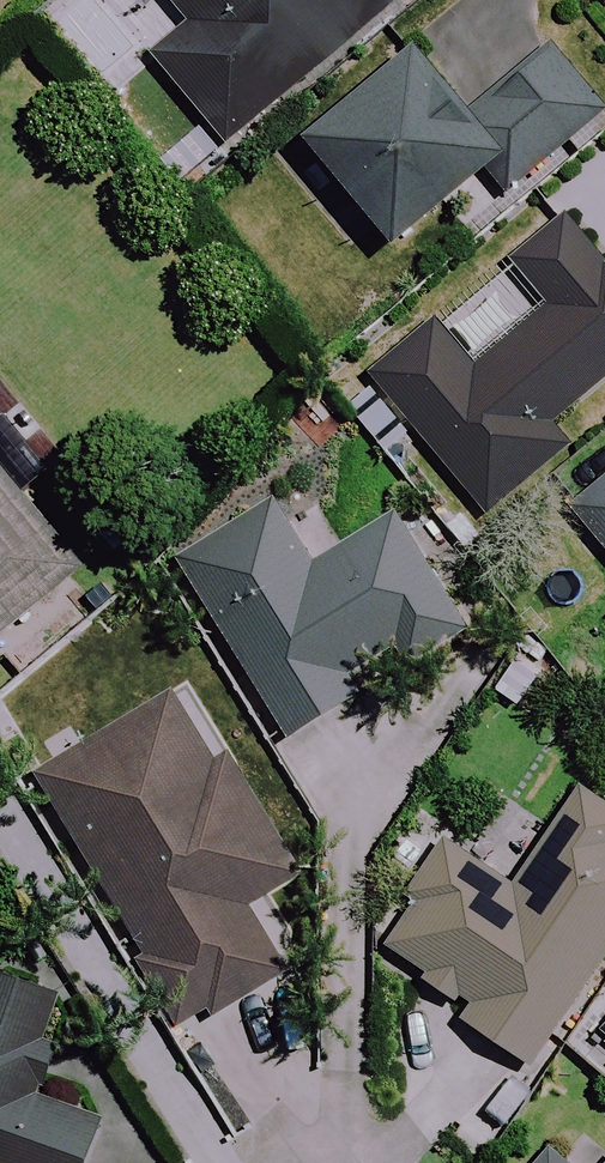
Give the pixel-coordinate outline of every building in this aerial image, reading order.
[(190,26),(154,56),(226,143),(398,0),(168,0),(190,26)] [(603,112),(549,49),(469,116),(413,50),(306,142),(395,247),(487,170),(507,193),(603,112)] [(565,216),(512,258),(551,307),(472,371),(434,324),(370,376),(481,514),(567,446),(550,425),(604,381),(604,266),(565,216)] [(81,569),(0,471),(0,635),(81,569)] [(577,521),(604,557),(604,498),(577,521)] [(309,567),(271,503),(179,559),(288,739),(355,698),(344,678),(393,649),(404,667),(463,631),(393,516),(309,567)] [(209,767),(173,700),(44,771),(186,1030),(283,977),(245,908),(292,882),(225,759),(209,767)] [(578,791),(513,886),(447,841),(379,942),(475,1008),(465,1023),(528,1066),(604,952),(604,810),(578,791)] [(101,1117),(32,1091),(66,998),(0,973),(0,1162),(84,1162),(101,1117)] [(549,1153),(540,1162),(561,1162),(549,1153)]
